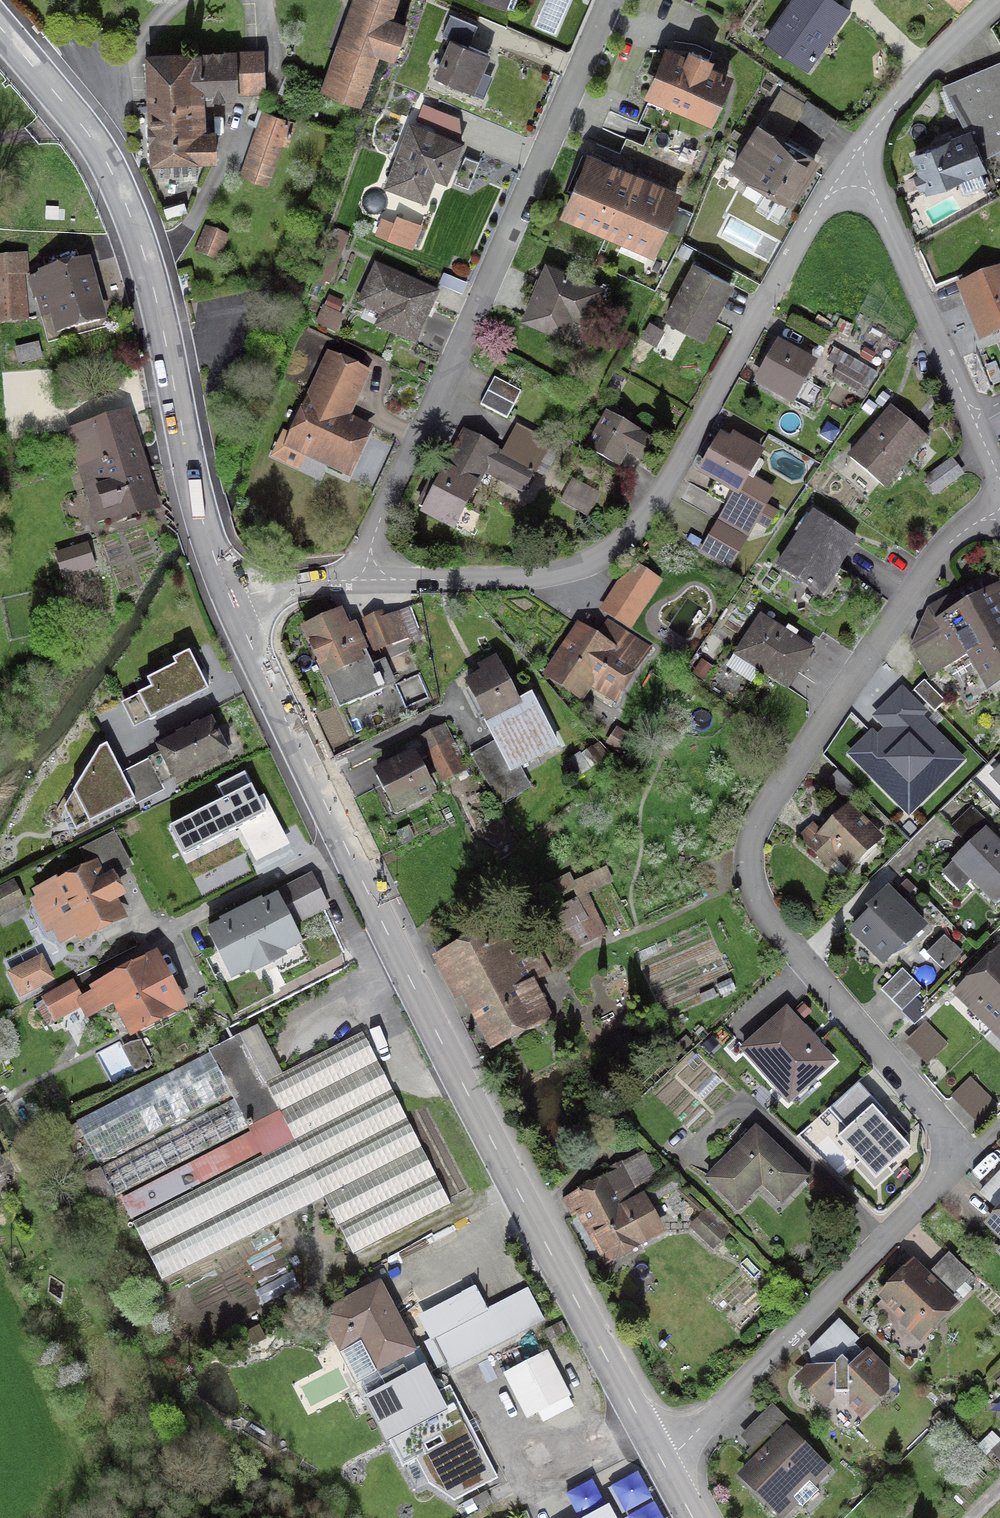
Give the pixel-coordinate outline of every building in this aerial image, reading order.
[(394,0),(359,0),(326,93),(357,104),(376,52),(382,54),(392,58),(404,27),(393,23),(387,21),(394,0)] [(510,10),(515,0),(486,0),(510,10)] [(848,13),(829,0),(792,0),(764,40),(806,70),(811,61),(814,63),(814,62),(812,60),(845,13),(848,15),(848,13)] [(432,76),(472,94),(488,56),(460,44),(462,38),(469,41),(475,27),(449,16),(440,36),(448,40),(432,76)] [(691,53),(687,62),(667,54),(649,95),(707,120),(725,79),(704,69),(708,60),(691,53)] [(190,56),(147,58),(150,131),(152,162),(214,159),(213,133),(201,134),(200,103),(211,103),(211,98),(233,97),(232,72),(261,70),(260,54),(191,57),(190,56)] [(967,136),(976,159),(999,146),(999,78),(994,68),(947,88),(967,136)] [(806,101),(794,118),(823,138),(834,121),(806,101)] [(258,129),(248,158),(271,166),(282,136),(288,138),(293,125),(265,114),(259,129),(258,129)] [(409,126),(386,187),(423,201),(437,166),(448,171),(458,145),(409,126)] [(756,208),(777,220),(813,161),(757,126),(733,166),(755,179),(747,192),(761,201),(756,208)] [(976,159),(967,136),(913,157),(926,191),(957,179),(963,194),(983,186),(977,171),(980,170),(976,159)] [(650,252),(674,196),(588,159),(564,215),(650,252)] [(477,167),(463,162),(454,187),(467,192),(477,167)] [(376,234),(411,248),(419,227),(395,218),(392,227),(380,223),(376,234)] [(204,232),(197,251),(216,258),(223,239),(204,232)] [(0,261),(0,322),(19,321),(15,276),(25,275),(24,259),(0,261)] [(99,322),(83,266),(30,280),(35,299),(50,295),(60,332),(99,322)] [(665,319),(700,338),(729,285),(693,266),(665,319)] [(546,268),(525,319),(561,334),(573,307),(588,314),(598,291),(546,268)] [(388,333),(413,344),(435,295),(375,269),(359,306),(393,321),(388,333)] [(986,336),(999,330),(999,273),(966,287),(986,336)] [(662,332),(651,325),(643,339),(654,345),(662,332)] [(36,347),(16,352),(19,364),(39,360),(36,347)] [(810,367),(777,349),(758,382),(791,401),(810,367)] [(336,418),(357,373),(329,360),(289,446),(344,471),(363,430),(336,418)] [(856,393),(863,380),(838,366),(831,379),(856,393)] [(519,393),(493,379),(479,406),(505,420),(519,393)] [(891,411),(849,460),(882,488),(898,470),(893,466),(920,436),(891,411)] [(105,505),(113,503),(118,520),(149,509),(121,420),(82,432),(99,485),(106,482),(110,494),(103,496),(105,505)] [(638,460),(647,444),(605,421),(589,449),(617,464),(624,452),(638,460)] [(425,495),(418,508),(453,527),(482,471),(521,491),(547,444),(517,428),(501,456),(463,436),(431,498),(425,495)] [(731,448),(719,441),(701,473),(715,481),(706,496),(727,508),(719,521),(747,537),(755,523),(766,529),(775,513),(764,507),(772,493),(752,481),(762,464),(755,460),(758,454),(734,441),(731,448)] [(959,477),(948,463),(926,479),(936,494),(959,477)] [(560,503),(586,517),(597,495),(572,481),(560,503)] [(854,543),(812,515),(777,567),(814,592),(828,571),(833,574),(854,543)] [(728,567),(743,541),(717,527),(702,553),(728,567)] [(87,549),(58,560),(64,576),(93,566),(87,549)] [(624,630),(654,585),(631,570),(601,616),(624,630)] [(991,575),(927,612),(939,632),(912,647),(930,677),(971,653),(990,685),(999,679),(999,627),(999,625),(999,591),(991,575)] [(381,620),(380,616),(366,622),(377,650),(391,645),(391,646),(407,640),(396,614),(381,620)] [(344,631),(338,616),(305,631),(322,669),(321,670),(339,709),(358,700),(358,702),(380,692),(379,690),(382,688),(378,678),(375,679),(373,675),(386,669),(383,662),(371,668),(352,627),(344,631)] [(758,671),(786,690),(811,652),(760,618),(737,652),(760,668),(758,671)] [(591,644),(572,632),(541,678),(577,702),(587,687),(610,702),(642,653),(602,627),(591,644)] [(206,691),(188,656),(175,662),(178,668),(150,682),(154,690),(124,705),(135,726),(206,691)] [(478,671),(481,677),(466,685),(495,742),(470,757),(500,805),(528,788),(516,768),(554,748),(529,698),(517,704),(498,669),(494,671),(490,664),(478,671)] [(924,713),(903,692),(876,718),(887,729),(877,738),(873,733),(851,755),(909,813),(962,760),(920,718),(924,713)] [(222,758),(204,723),(157,746),(175,782),(222,758)] [(443,727),(421,739),(443,782),(465,771),(451,743),(443,727)] [(621,751),(627,743),(614,735),(608,743),(621,751)] [(599,761),(590,749),(582,755),(590,767),(599,761)] [(102,753),(67,808),(78,830),(131,801),(106,751),(102,753)] [(388,792),(397,809),(429,793),(411,759),(375,777),(384,794),(388,792)] [(850,868),(877,842),(846,810),(820,836),(813,829),(801,840),(821,860),(832,849),(850,868)] [(999,899),(999,848),(984,832),(955,860),(973,878),(970,881),(994,905),(999,899)] [(109,879),(99,884),(92,871),(59,888),(57,883),(35,894),(61,943),(81,932),(83,935),(116,917),(108,903),(118,898),(109,879)] [(568,877),(547,887),(553,898),(573,888),(568,877)] [(322,911),(307,881),(277,896),(292,926),(322,911)] [(21,902),(12,885),(0,892),(0,913),(21,902)] [(918,932),(879,895),(843,933),(882,970),(918,932)] [(278,899),(203,937),(226,981),(259,964),(276,955),(300,943),(278,899)] [(579,947),(601,936),(589,912),(581,915),(574,901),(549,914),(558,930),(568,925),(579,947)] [(502,928),(450,955),(496,1043),(543,1018),(526,985),(548,974),(538,955),(521,964),(502,928)] [(948,943),(928,959),(943,972),(959,953),(948,943)] [(962,990),(976,1004),(972,1007),(994,1028),(999,1021),(999,950),(962,990)] [(78,1000),(70,986),(35,1006),(47,1027),(65,1017),(62,1012),(78,1003),(87,1018),(117,1002),(132,1031),(179,1007),(155,960),(78,1000)] [(49,982),(38,961),(5,978),(15,999),(49,982)] [(923,995),(900,970),(880,989),(904,1013),(923,995)] [(830,1063),(785,1013),(743,1051),(783,1096),(808,1073),(813,1078),(830,1063)] [(945,1044),(926,1025),(907,1044),(927,1063),(945,1044)] [(255,1068),(239,1037),(74,1122),(95,1164),(229,1095),(232,1101),(83,1178),(98,1206),(252,1127),(256,1133),(124,1201),(131,1214),(260,1148),(264,1156),(131,1225),(146,1254),(308,1171),(352,1257),(450,1206),(361,1034),(263,1084),(255,1068)] [(150,1066),(139,1043),(130,1046),(142,1069),(143,1068),(146,1070),(150,1066)] [(994,1104),(972,1081),(953,1099),(976,1122),(994,1104)] [(841,1140),(875,1178),(907,1150),(872,1112),(841,1140)] [(804,1178),(754,1131),(706,1180),(736,1209),(766,1177),(786,1197),(804,1178)] [(654,1178),(643,1159),(564,1201),(573,1217),(581,1212),(606,1259),(657,1232),(643,1206),(676,1188),(667,1171),(654,1178)] [(977,1199),(990,1212),(999,1201),(999,1177),(977,1199)] [(990,1225),(999,1235),(999,1214),(990,1225)] [(702,1216),(691,1227),(713,1247),(724,1237),(702,1216)] [(953,1304),(912,1266),(881,1297),(923,1336),(953,1304)] [(390,1312),(377,1287),(322,1316),(402,1468),(417,1460),(430,1484),(455,1501),(498,1479),(472,1429),(459,1404),(443,1412),(418,1365),(390,1312)] [(542,1322),(526,1291),(433,1339),(449,1370),(542,1322)] [(567,1398),(544,1354),(504,1375),(526,1418),(537,1413),(542,1422),(556,1415),(551,1406),(567,1398)] [(814,1366),(801,1380),(814,1393),(848,1393),(848,1403),(860,1414),(885,1388),(885,1376),(861,1354),(849,1366),(840,1358),(832,1366),(814,1366)] [(785,1433),(742,1477),(772,1507),(785,1494),(790,1499),(791,1498),(801,1508),(817,1492),(807,1482),(808,1481),(805,1478),(818,1465),(785,1433)] [(606,1509),(589,1517),(611,1517),(606,1509)]
